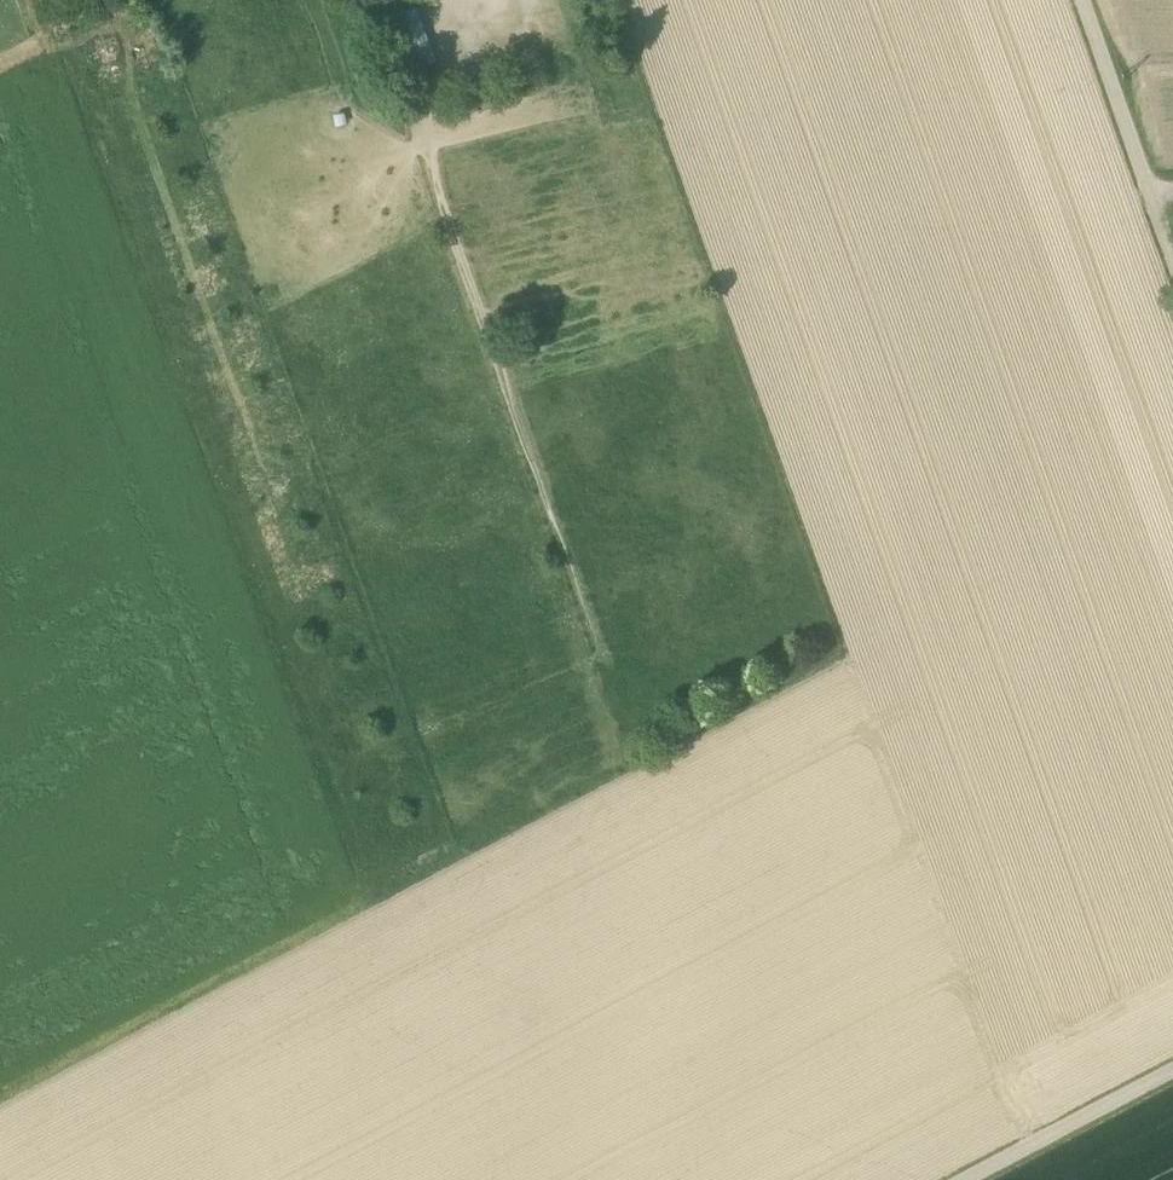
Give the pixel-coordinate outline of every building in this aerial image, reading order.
[(418,7),(402,12),(421,67),(437,62),(418,7)]
